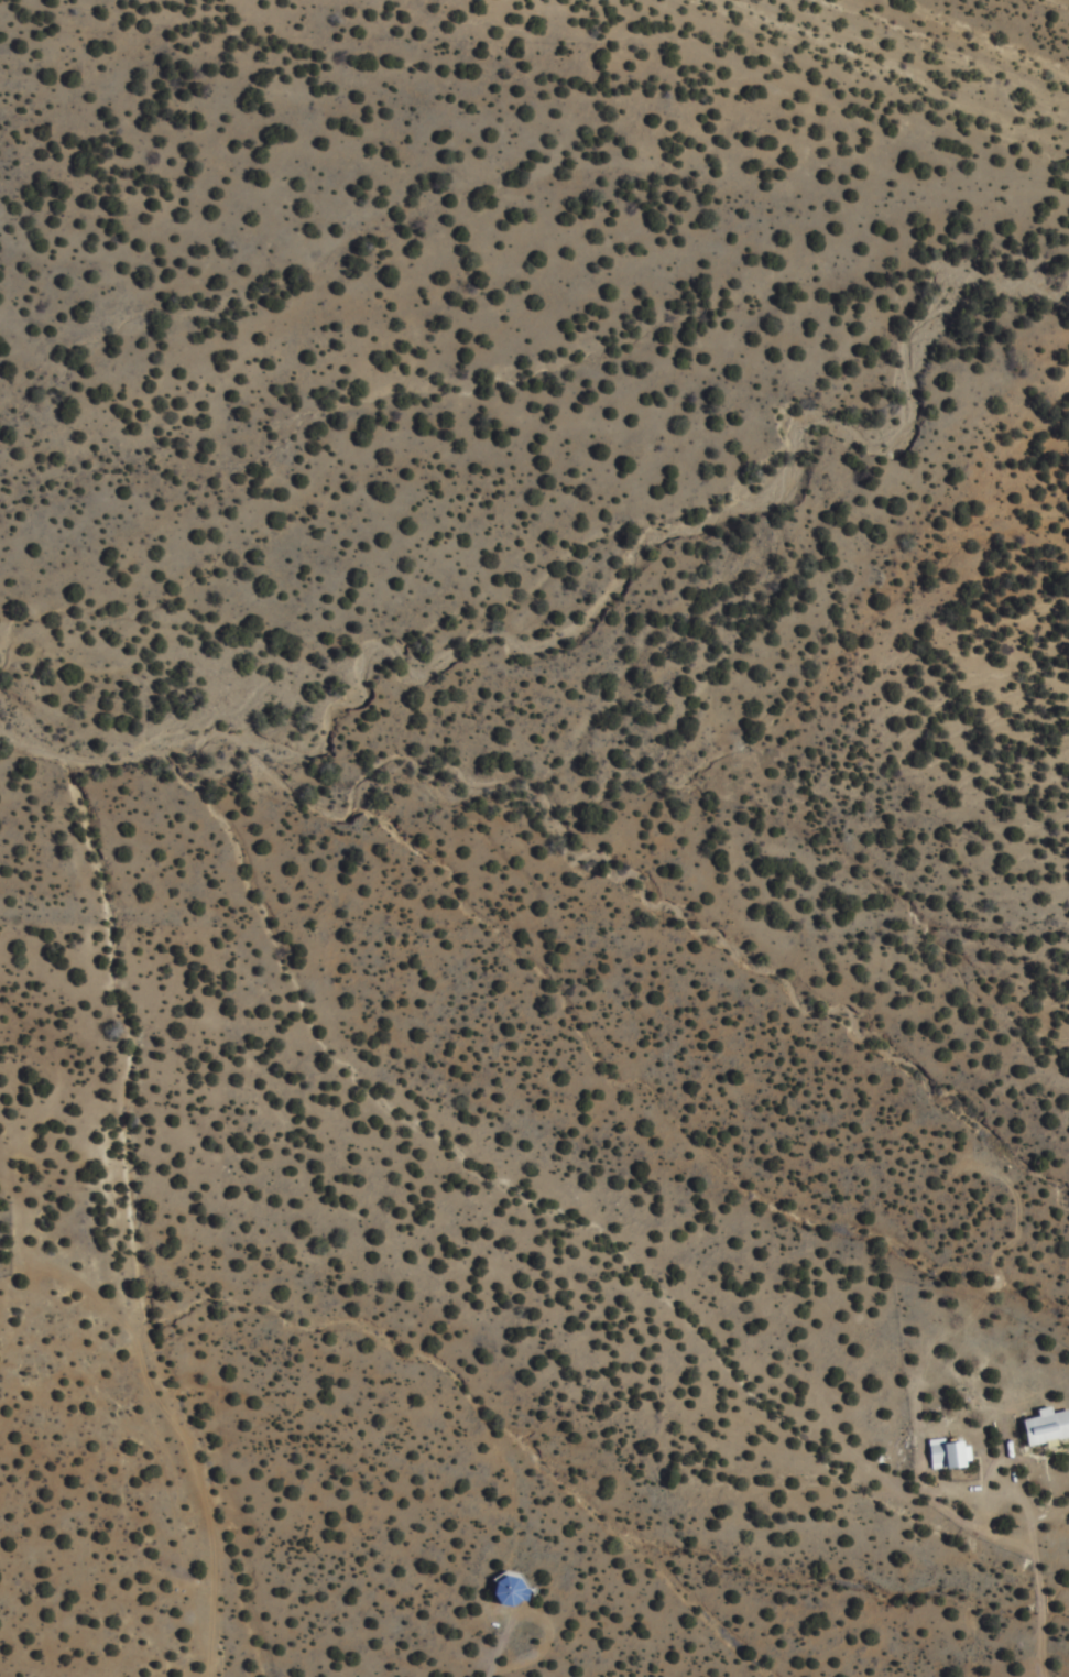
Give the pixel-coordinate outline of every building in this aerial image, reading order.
[(1058,1412),(1057,1406),(1044,1409),(1045,1416),(1028,1419),(1033,1446),(1068,1439),(1068,1410),(1058,1412)] [(935,1442),(937,1469),(979,1465),(977,1438),(935,1442)] [(496,1582),(511,1608),(533,1595),(517,1569),(496,1582)]
